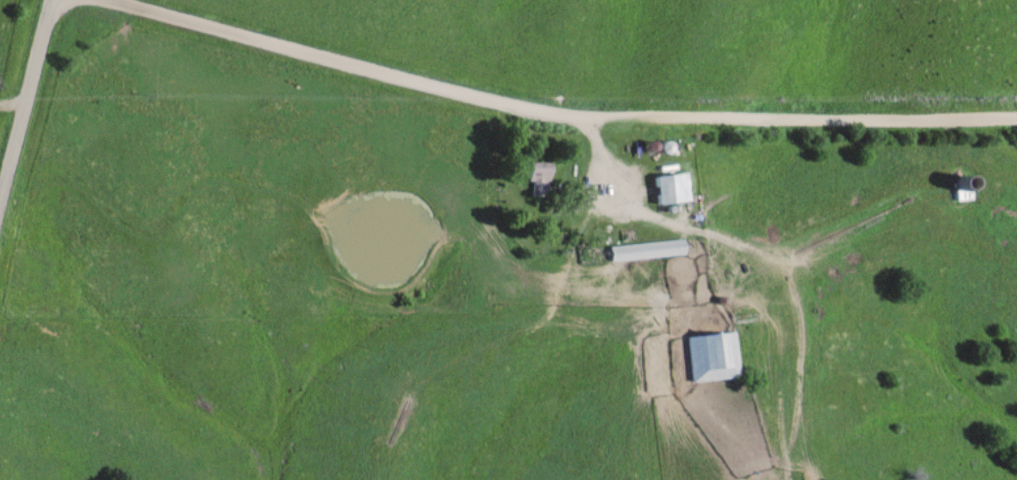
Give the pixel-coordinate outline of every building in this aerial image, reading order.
[(549,196),(549,164),(524,164),(524,183),(532,183),(532,196),(549,196)] [(647,178),(649,206),(682,203),(680,175),(647,178)] [(968,200),(964,177),(944,181),(948,203),(968,200)] [(681,256),(680,241),(605,247),(606,262),(681,256)] [(734,333),(685,337),(689,383),(738,379),(734,333)]
